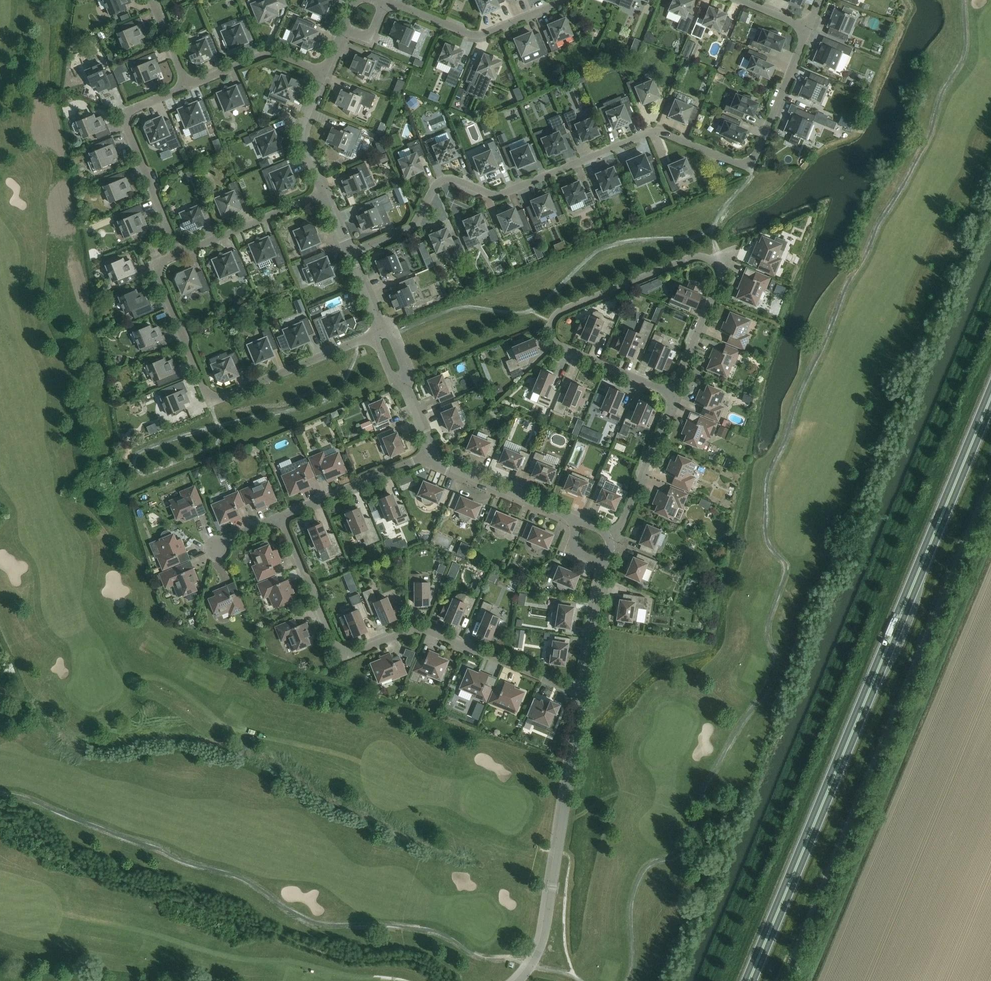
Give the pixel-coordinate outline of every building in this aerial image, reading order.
[(111,16),(127,9),(125,5),(131,3),(130,0),(104,0),(111,16)] [(272,19),(279,16),(276,9),(287,4),(286,0),(259,0),(250,4),(258,25),(266,22),(270,23),(272,19)] [(308,0),(302,0),(301,5),(302,7),(305,8),(304,10),(325,19),(328,11),(332,9),(331,5),(333,0),(308,0)] [(481,17),(501,9),(499,4),(504,2),(503,0),(475,0),(481,17)] [(619,5),(629,9),(633,0),(621,0),(619,5)] [(689,14),(694,0),(672,0),(667,11),(681,17),(676,29),(687,34),(694,16),(689,14)] [(727,17),(728,14),(709,6),(703,20),(698,18),(690,35),(701,40),(706,27),(720,33),(721,29),(727,32),(732,19),(727,17)] [(851,16),(853,10),(844,6),(841,12),(851,16)] [(841,12),(835,9),(830,20),(832,21),(827,34),(846,42),(856,18),(851,16),(841,12)] [(735,12),(735,22),(746,22),(746,13),(735,12)] [(120,17),(122,22),(129,19),(127,14),(120,17)] [(576,14),(570,16),(573,23),(579,21),(576,14)] [(298,26),(291,44),(307,51),(313,48),(320,31),(312,28),(314,24),(298,17),(295,24),(298,26)] [(565,39),(574,36),(566,17),(546,25),(548,29),(543,31),(552,52),(558,49),(556,43),(563,40),(563,41),(565,40),(565,39)] [(142,24),(140,18),(121,25),(124,31),(118,33),(125,50),(141,43),(140,40),(145,37),(140,25),(142,24)] [(229,52),(236,49),(240,51),(242,47),(250,43),(247,36),(251,35),(245,19),(237,22),(238,23),(220,31),(229,52)] [(410,40),(414,30),(410,29),(411,25),(404,23),(403,26),(395,23),(389,37),(397,40),(396,42),(401,43),(398,50),(412,56),(417,43),(410,40)] [(767,48),(780,53),(782,49),(785,46),(784,42),(786,38),(776,34),(778,31),(769,30),(769,31),(762,28),(758,37),(754,36),(751,46),(765,52),(767,48)] [(513,39),(521,58),(529,55),(532,54),(532,53),(538,51),(541,57),(548,54),(539,33),(534,35),(532,31),(513,39)] [(647,31),(643,41),(653,45),(655,40),(652,33),(647,31)] [(192,63),(197,65),(214,58),(211,51),(216,49),(210,34),(202,37),(203,38),(185,46),(192,63)] [(838,60),(841,53),(849,56),(852,49),(825,38),(820,51),(818,50),(813,61),(841,73),(845,63),(838,60)] [(699,45),(689,40),(682,55),(693,59),(699,45)] [(464,51),(445,43),(437,62),(451,68),(446,80),(456,84),(463,67),(458,65),(464,51)] [(745,59),(748,61),(745,70),(752,73),(751,74),(758,79),(760,76),(769,80),(775,65),(762,60),(764,55),(749,49),(745,59)] [(132,68),(139,85),(156,78),(154,75),(160,72),(155,60),(157,59),(155,53),(135,61),(138,66),(132,68)] [(388,68),(391,61),(371,53),(369,59),(364,57),(364,59),(356,56),(350,70),(358,73),(357,75),(363,80),(365,76),(369,78),(373,68),(380,71),(382,65),(388,68)] [(470,87),(484,93),(490,78),(495,80),(503,61),(483,53),(478,67),(472,65),(465,82),(471,84),(470,87)] [(415,59),(413,64),(421,67),(424,62),(415,59)] [(85,72),(92,88),(96,86),(98,92),(110,87),(112,89),(118,87),(112,74),(106,76),(102,65),(85,72)] [(803,85),(799,96),(819,105),(829,81),(811,73),(805,86),(803,85)] [(270,91),(268,98),(283,104),(285,100),(293,103),(300,86),(298,81),(281,74),(273,92),(270,91)] [(642,83),(636,86),(633,80),(626,83),(635,104),(640,102),(642,106),(661,98),(653,79),(645,82),(644,82),(642,83)] [(224,114),(242,106),(243,107),(250,104),(244,91),(240,92),(236,84),(229,87),(225,86),(223,90),(215,93),(224,114)] [(518,102),(524,100),(519,87),(513,90),(518,102)] [(358,103),(370,108),(375,96),(357,88),(354,94),(350,92),(349,94),(342,91),(336,105),(343,108),(342,110),(348,115),(350,111),(354,113),(358,103)] [(460,107),(464,90),(454,88),(450,104),(460,107)] [(740,112),(753,118),(759,103),(750,99),(751,96),(743,95),(742,96),(735,93),(732,101),(728,101),(724,110),(738,116),(740,112)] [(692,106),(685,103),(686,103),(683,102),(674,99),(667,118),(686,126),(688,121),(693,123),(699,108),(692,106)] [(205,107),(200,109),(197,100),(190,103),(186,102),(184,106),(176,109),(185,130),(188,129),(191,135),(206,129),(204,124),(211,121),(205,107)] [(613,108),(606,111),(604,106),(598,108),(604,123),(608,121),(613,131),(632,123),(630,118),(635,116),(629,101),(622,104),(623,104),(616,107),(613,108)] [(805,140),(815,116),(796,108),(790,121),(789,121),(784,131),(794,135),(792,139),(799,142),(800,138),(805,140)] [(600,135),(593,117),(579,122),(574,110),(563,114),(570,132),(576,129),(582,143),(600,135)] [(746,134),(748,130),(735,124),(737,120),(722,114),(718,123),(722,126),(718,134),(725,137),(725,139),(731,144),(733,140),(742,144),(744,140),(747,138),(746,134)] [(95,119),(93,115),(77,122),(77,123),(73,125),(71,128),(73,132),(76,133),(81,132),(84,138),(95,134),(97,139),(111,134),(108,128),(106,129),(101,116),(95,119)] [(143,128),(150,145),(152,144),(153,147),(162,151),(169,148),(170,151),(181,146),(170,121),(166,123),(162,115),(152,119),(145,122),(143,128)] [(548,119),(554,133),(540,139),(548,157),(567,150),(561,136),(567,133),(559,115),(548,119)] [(827,119),(820,116),(817,123),(824,126),(827,119)] [(470,124),(464,125),(468,139),(474,137),(470,124)] [(276,136),(272,125),(249,135),(252,142),(256,140),(263,157),(282,149),(280,144),(282,138),(276,136)] [(340,132),(333,128),(327,143),(334,146),(333,148),(339,153),(341,149),(345,150),(349,141),(356,144),(361,131),(348,125),(345,132),(341,130),(340,132)] [(504,133),(497,136),(500,144),(507,141),(504,133)] [(246,144),(252,142),(249,136),(243,138),(246,144)] [(112,137),(90,147),(92,152),(90,153),(93,160),(88,162),(92,172),(113,163),(112,159),(117,157),(112,145),(115,144),(112,137)] [(434,151),(439,165),(458,157),(450,138),(437,144),(434,137),(423,142),(428,153),(434,151)] [(398,160),(405,179),(424,171),(418,157),(424,155),(418,140),(407,144),(412,154),(398,160)] [(503,162),(494,141),(487,144),(490,150),(483,152),(480,153),(472,157),(480,176),(499,168),(497,164),(503,162)] [(511,150),(508,145),(502,147),(510,168),(515,166),(517,170),(536,162),(528,143),(520,147),(520,146),(517,147),(517,148),(511,150)] [(646,157),(645,153),(625,161),(633,180),(651,173),(658,170),(652,155),(646,157)] [(76,159),(80,168),(85,166),(81,157),(76,159)] [(694,176),(686,157),(667,165),(669,169),(663,172),(672,192),(679,189),(677,184),(683,181),(686,180),(694,176)] [(270,165),(267,159),(259,162),(261,168),(270,165)] [(294,187),(296,181),(289,164),(281,168),(279,163),(262,171),(265,178),(270,176),(277,194),(294,187)] [(343,181),(349,196),(356,192),(357,195),(365,194),(363,190),(367,188),(363,178),(370,176),(365,163),(351,168),(354,175),(350,177),(350,178),(343,181)] [(613,166),(595,174),(600,188),(595,190),(600,201),(610,197),(607,191),(621,185),(613,166)] [(125,193),(131,190),(126,178),(129,177),(126,171),(107,179),(109,184),(104,186),(111,203),(127,196),(125,193)] [(401,186),(398,179),(391,182),(394,189),(401,186)] [(591,192),(585,194),(580,180),(561,188),(569,207),(582,201),(585,207),(595,203),(591,192)] [(236,214),(243,211),(240,202),(244,200),(236,181),(229,184),(232,191),(213,198),(222,219),(230,216),(234,218),(236,214)] [(408,201),(402,186),(394,189),(400,205),(408,201)] [(557,212),(549,193),(530,201),(531,205),(526,207),(537,233),(544,230),(539,219),(557,212)] [(378,225),(382,223),(378,213),(385,211),(383,205),(390,202),(387,194),(366,203),(369,210),(364,212),(365,213),(357,216),(363,231),(371,227),(372,230),(380,229),(378,225)] [(204,216),(209,215),(203,201),(196,204),(196,205),(178,213),(185,230),(191,232),(208,225),(204,216)] [(120,221),(112,224),(114,228),(120,226),(125,238),(142,231),(140,227),(146,225),(141,213),(143,212),(140,205),(117,214),(120,221)] [(522,209),(517,211),(515,207),(496,215),(504,234),(512,231),(515,230),(515,229),(521,227),(524,233),(531,230),(522,209)] [(475,238),(489,232),(481,213),(462,221),(468,235),(462,237),(467,248),(477,244),(475,238)] [(316,251),(314,247),(322,243),(315,226),(309,224),(292,231),(300,249),(299,249),(302,257),(316,251)] [(453,241),(447,227),(429,235),(436,254),(450,248),(455,260),(465,256),(458,239),(453,241)] [(257,237),(255,241),(248,244),(256,265),(259,264),(260,268),(270,264),(269,260),(274,258),(278,266),(285,263),(277,242),(272,244),(268,235),(261,238),(257,237)] [(777,257),(783,244),(761,235),(758,242),(756,241),(749,258),(760,262),(757,269),(775,277),(782,259),(777,257)] [(240,258),(235,260),(231,251),(224,254),(220,252),(218,256),(211,259),(219,280),(238,273),(240,278),(247,275),(240,258)] [(384,258),(376,262),(382,276),(390,273),(390,274),(395,272),(397,279),(411,273),(406,260),(399,263),(395,254),(391,256),(389,251),(383,256),(384,258)] [(430,257),(428,251),(421,254),(424,260),(430,257)] [(327,256),(318,259),(316,255),(303,260),(306,268),(307,267),(315,285),(322,282),(323,286),(332,282),(330,279),(336,276),(333,269),(334,265),(330,263),(327,256)] [(119,286),(140,278),(137,272),(135,272),(130,260),(124,262),(123,259),(121,259),(119,259),(117,259),(116,260),(114,261),(114,262),(106,266),(113,282),(117,281),(119,286)] [(174,279),(182,296),(200,288),(202,293),(210,290),(202,272),(197,274),(194,266),(177,273),(174,279)] [(771,278),(756,272),(753,279),(742,275),(736,290),(738,291),(735,299),(756,308),(763,293),(764,293),(771,278)] [(413,277),(399,283),(402,289),(397,291),(398,293),(390,296),(396,310),(404,307),(407,316),(414,313),(412,308),(411,304),(415,302),(411,293),(418,290),(413,277)] [(678,284),(674,295),(672,294),(668,304),(690,313),(692,308),(695,309),(701,294),(699,293),(701,288),(688,283),(686,288),(678,284)] [(645,284),(638,287),(640,291),(646,294),(649,293),(648,291),(645,284)] [(777,285),(774,292),(783,296),(786,288),(777,285)] [(135,319),(154,311),(150,303),(148,304),(143,291),(137,294),(135,290),(119,297),(126,314),(132,311),(135,319)] [(312,315),(322,311),(320,305),(309,309),(312,315)] [(319,334),(324,332),(328,340),(345,333),(348,327),(353,329),(356,323),(353,317),(345,320),(341,310),(323,317),(322,316),(313,320),(319,334)] [(594,313),(593,316),(589,314),(586,322),(581,320),(576,333),(581,335),(580,337),(595,343),(600,331),(609,335),(615,322),(602,317),(601,314),(596,312),(594,313)] [(719,332),(729,336),(726,343),(744,351),(750,335),(745,333),(751,320),(729,312),(725,322),(724,322),(719,332)] [(311,342),(308,333),(313,331),(307,317),(299,321),(300,322),(282,329),(283,334),(276,337),(282,351),(289,348),(290,350),(298,347),(302,349),(304,345),(311,342)] [(633,359),(638,347),(643,349),(654,324),(644,320),(639,332),(628,328),(624,339),(619,337),(615,348),(619,350),(618,353),(633,359)] [(157,326),(152,329),(150,325),(134,332),(142,352),(153,347),(154,349),(167,344),(165,338),(163,339),(157,326)] [(276,357),(272,348),(276,347),(269,329),(262,332),(264,337),(246,344),(255,365),(262,362),(266,364),(268,360),(276,357)] [(663,369),(668,371),(673,358),(668,356),(672,348),(661,344),(664,338),(654,334),(647,351),(652,353),(647,365),(662,371),(663,369)] [(514,341),(516,345),(511,347),(515,357),(505,361),(510,372),(529,364),(527,359),(539,354),(538,350),(539,350),(535,341),(534,342),(533,338),(524,342),(522,338),(514,341)] [(741,351),(726,345),(723,352),(712,348),(709,357),(710,357),(705,369),(727,378),(732,365),(734,366),(741,351)] [(228,356),(210,364),(217,381),(223,383),(240,376),(236,368),(240,366),(235,352),(227,355),(228,356)] [(181,377),(179,371),(176,372),(171,360),(165,362),(164,358),(147,365),(154,382),(156,381),(159,387),(181,377)] [(556,391),(551,389),(556,377),(552,375),(553,374),(544,371),(544,372),(540,370),(537,379),(533,378),(530,385),(533,387),(531,392),(539,396),(537,403),(549,408),(556,391)] [(426,380),(429,385),(428,386),(432,395),(433,395),(435,400),(440,398),(442,402),(455,397),(451,386),(452,384),(450,379),(448,378),(447,377),(444,379),(442,373),(426,380)] [(481,379),(475,381),(475,382),(478,388),(484,385),(481,379)] [(158,391),(168,415),(175,412),(176,416),(183,410),(183,409),(185,408),(183,405),(189,402),(184,390),(186,389),(183,381),(158,391)] [(577,411),(579,406),(582,407),(586,399),(582,398),(586,389),(582,388),(582,387),(574,383),(574,384),(570,383),(565,395),(560,393),(552,410),(563,415),(566,407),(577,411)] [(699,390),(693,403),(703,407),(700,415),(718,422),(724,407),(721,405),(726,392),(707,384),(704,392),(699,390)] [(621,392),(613,388),(613,389),(609,387),(605,396),(602,395),(598,403),(602,404),(600,410),(610,414),(608,418),(619,422),(625,408),(620,406),(625,394),(621,392)] [(386,426),(384,420),(390,417),(388,414),(390,413),(386,403),(384,404),(383,400),(370,405),(368,401),(362,403),(365,411),(366,410),(367,412),(366,414),(368,419),(371,420),(375,431),(386,426)] [(444,406),(446,410),(440,413),(442,418),(441,418),(445,428),(446,427),(448,433),(464,426),(458,412),(461,411),(457,400),(444,406)] [(628,410),(623,424),(635,429),(637,425),(645,429),(647,423),(651,425),(654,417),(651,415),(654,406),(651,405),(651,404),(643,400),(642,401),(639,400),(634,412),(628,410)] [(718,424),(698,415),(695,423),(687,420),(681,433),(686,435),(683,442),(702,450),(707,437),(711,439),(718,424)] [(731,422),(724,419),(722,425),(729,428),(731,422)] [(583,426),(578,436),(598,444),(603,434),(583,426)] [(720,426),(717,432),(726,436),(729,430),(720,426)] [(398,437),(397,433),(390,436),(388,430),(377,435),(381,445),(385,443),(391,456),(404,451),(402,447),(404,446),(400,436),(398,437)] [(486,458),(488,452),(492,454),(498,441),(487,437),(486,440),(472,434),(465,450),(471,452),(470,453),(480,457),(480,456),(486,458)] [(512,470),(513,469),(518,471),(520,466),(525,468),(530,454),(520,450),(518,454),(504,449),(498,463),(503,465),(503,466),(512,470)] [(308,458),(315,476),(323,473),(327,483),(338,478),(337,476),(348,472),(339,451),(326,457),(324,451),(308,458)] [(528,469),(533,471),(530,476),(535,478),(535,479),(545,483),(545,482),(550,485),(557,469),(555,468),(556,466),(544,461),(546,456),(535,452),(528,469)] [(677,454),(674,462),(670,460),(664,473),(674,477),(671,485),(689,493),(696,477),(691,475),(697,462),(677,454)] [(282,475),(281,476),(290,496),(300,492),(300,494),(311,490),(307,479),(315,476),(309,462),(307,463),(305,458),(280,469),(282,475)] [(595,481),(572,472),(571,475),(569,474),(562,490),(568,492),(567,493),(577,497),(577,496),(583,498),(585,492),(589,494),(595,481)] [(184,520),(205,512),(189,474),(176,479),(183,496),(170,501),(177,518),(182,516),(184,520)] [(268,507),(267,506),(278,501),(269,480),(254,486),(254,484),(239,490),(245,505),(253,502),(257,512),(268,507)] [(439,505),(440,502),(444,504),(450,490),(444,488),(444,489),(422,480),(416,495),(423,498),(423,499),(423,501),(424,503),(426,504),(428,504),(430,504),(432,503),(432,502),(439,505)] [(595,503),(600,505),(600,506),(610,510),(610,509),(615,511),(622,496),(615,493),(618,486),(610,483),(608,486),(598,482),(593,496),(597,497),(595,503)] [(669,485),(666,493),(657,490),(652,503),(658,506),(655,513),(673,520),(678,508),(682,509),(689,494),(669,485)] [(225,498),(210,505),(219,526),(229,521),(230,523),(241,519),(237,509),(245,505),(239,491),(224,497),(225,498)] [(469,518),(469,517),(476,520),(482,504),(462,496),(453,492),(447,506),(454,509),(454,511),(460,513),(460,514),(460,516),(461,518),(463,519),(465,520),(467,519),(469,518)] [(403,504),(398,506),(393,494),(390,495),(389,494),(381,498),(381,499),(378,500),(381,509),(378,511),(381,519),(385,517),(387,523),(395,519),(398,525),(410,520),(403,504)] [(516,518),(498,511),(498,510),(491,507),(485,521),(490,523),(489,526),(496,528),(496,529),(496,531),(497,533),(499,534),(501,534),(503,534),(505,533),(505,532),(511,535),(513,532),(518,534),(524,521),(516,518)] [(348,532),(351,531),(354,536),(364,532),(369,544),(379,539),(370,518),(365,520),(360,508),(357,509),(356,508),(348,512),(348,513),(344,514),(348,523),(344,525),(348,532)] [(541,548),(541,547),(548,550),(555,534),(534,526),(534,525),(527,522),(522,536),(527,538),(526,541),(532,544),(532,546),(534,548),(535,549),(537,549),(539,549),(541,548)] [(323,523),(320,524),(319,524),(311,527),(311,528),(307,529),(311,538),(308,540),(311,548),(314,546),(317,552),(325,548),(329,559),(342,553),(333,533),(328,535),(323,523)] [(639,538),(640,539),(638,544),(643,546),(641,550),(655,556),(659,546),(656,544),(662,530),(646,524),(644,529),(643,528),(639,538)] [(160,554),(156,555),(162,571),(180,563),(177,556),(187,552),(181,538),(177,540),(174,533),(171,534),(171,533),(169,532),(168,532),(166,532),(164,532),(162,533),(161,535),(161,537),(161,538),(154,541),(160,554)] [(388,553),(407,546),(405,539),(393,543),(391,538),(384,541),(388,553)] [(251,566),(257,582),(276,574),(273,567),(283,562),(277,549),(272,551),(269,544),(267,544),(265,543),(261,545),(260,547),(254,550),(255,551),(250,553),(255,565),(251,566)] [(624,576),(640,583),(646,569),(653,572),(657,561),(640,554),(638,558),(633,556),(631,561),(630,561),(626,571),(627,571),(624,576)] [(354,568),(360,565),(356,556),(350,559),(354,568)] [(567,588),(567,587),(574,590),(581,574),(560,566),(560,565),(554,563),(549,576),(553,578),(552,581),(558,584),(558,586),(559,588),(561,589),(563,589),(565,589),(567,588)] [(178,599),(187,595),(189,600),(197,597),(195,592),(198,591),(195,583),(199,581),(194,568),(184,572),(181,564),(158,573),(165,590),(173,586),(178,599)] [(420,581),(419,574),(409,574),(409,591),(414,591),(414,605),(418,605),(418,606),(426,606),(426,605),(430,605),(430,598),(431,598),(431,590),(430,590),(430,581),(420,581)] [(295,592),(289,579),(279,583),(276,575),(256,584),(263,599),(268,597),(273,608),(277,607),(277,609),(294,602),(291,594),(295,592)] [(214,614),(215,614),(217,617),(228,613),(230,617),(246,610),(238,591),(230,595),(226,585),(213,591),(215,595),(207,598),(214,614)] [(396,617),(401,615),(395,602),(391,604),(387,596),(377,600),(372,588),(362,592),(372,615),(377,613),(382,625),(397,619),(396,617)] [(347,622),(342,624),(347,637),(352,635),(353,637),(368,631),(363,619),(368,617),(358,594),(349,597),(354,609),(343,614),(347,622)] [(619,599),(618,604),(617,604),(616,615),(616,620),(633,623),(633,621),(636,621),(638,608),(643,609),(645,597),(626,594),(625,600),(619,599)] [(466,595),(463,601),(453,597),(449,605),(445,603),(439,616),(444,618),(443,620),(458,626),(463,614),(468,616),(476,599),(466,595)] [(562,599),(561,604),(558,603),(557,610),(556,610),(554,611),(553,613),(552,615),(552,617),(553,619),(555,620),(554,628),(571,630),(575,608),(576,602),(562,599)] [(500,616),(490,612),(493,605),(483,601),(476,619),(481,621),(476,633),(491,639),(492,638),(497,640),(505,620),(500,618),(500,616)] [(307,622),(297,626),(294,618),(274,627),(281,643),(286,640),(291,651),(295,650),(296,651),(311,645),(308,637),(313,635),(307,622)] [(513,647),(522,649),(524,631),(516,629),(513,647)] [(554,636),(554,640),(552,640),(551,647),(549,648),(547,649),(547,651),(547,653),(547,655),(549,657),(550,657),(548,664),(565,667),(569,644),(570,638),(554,636)] [(429,649),(425,660),(418,657),(411,671),(413,672),(410,680),(417,683),(420,675),(426,677),(426,676),(440,682),(450,660),(439,656),(440,654),(429,649)] [(401,660),(394,663),(389,652),(379,657),(379,658),(369,662),(378,684),(392,679),(393,680),(407,675),(401,660)] [(488,674),(478,670),(477,671),(468,667),(458,689),(472,695),(472,697),(486,703),(492,688),(484,684),(488,674)] [(515,687),(516,685),(505,681),(501,691),(493,688),(487,703),(514,714),(515,713),(516,713),(525,691),(515,687)] [(544,729),(545,726),(549,727),(555,714),(556,715),(560,704),(550,700),(550,701),(548,700),(547,701),(542,699),(541,701),(534,698),(526,717),(533,720),(532,724),(544,729)]
